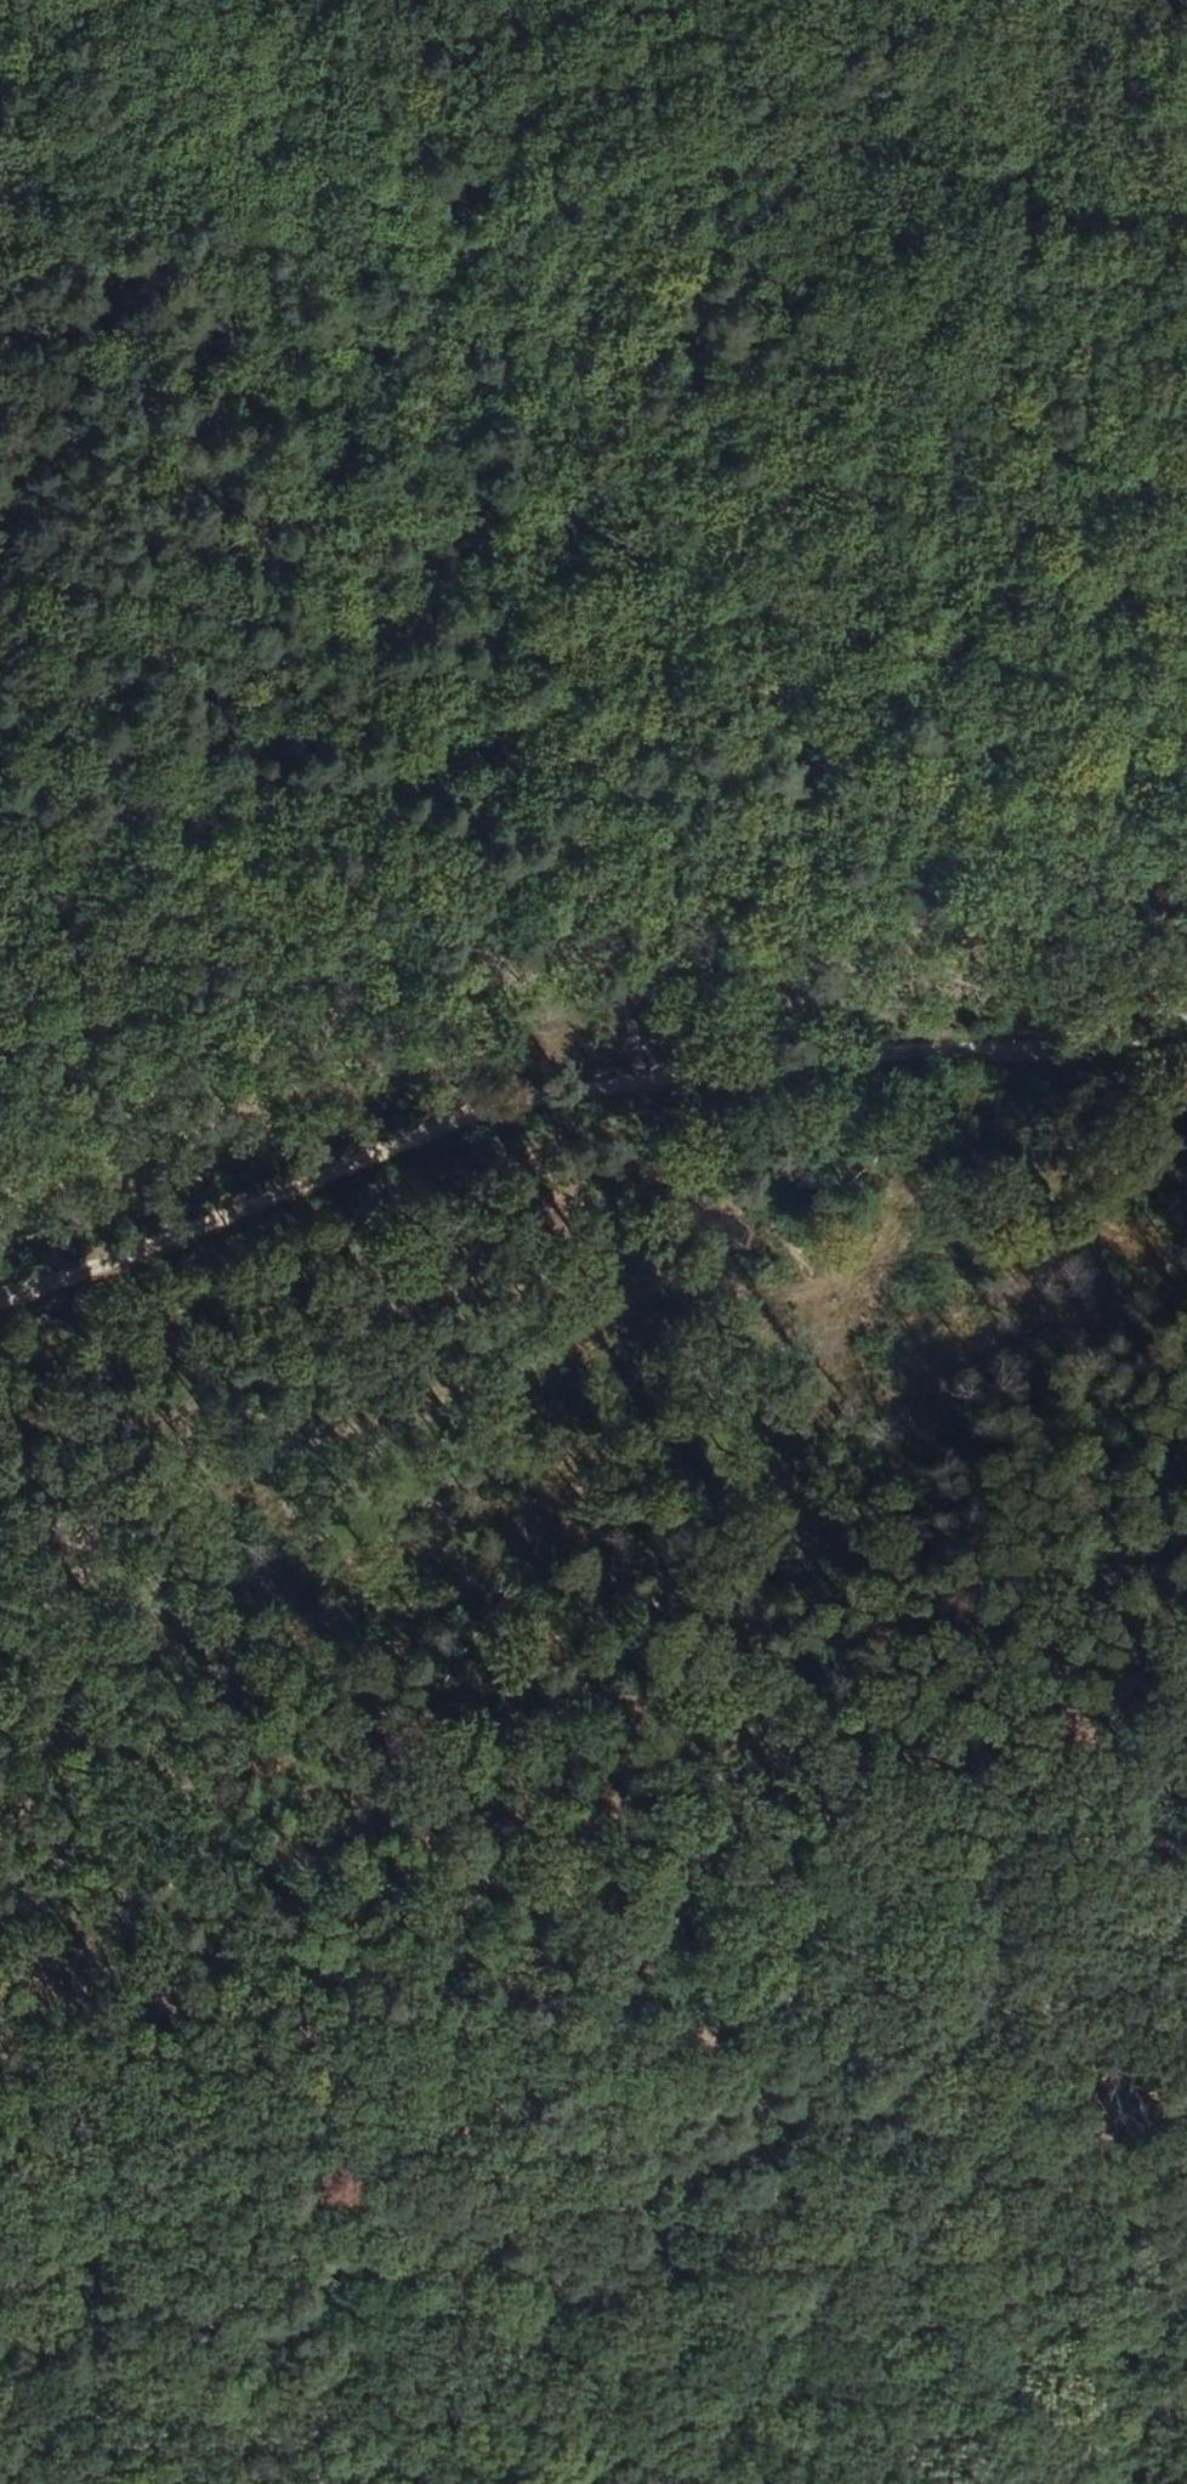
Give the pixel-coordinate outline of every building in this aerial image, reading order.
[(1154,2475),(1124,2480),(1125,2483),(1156,2483),(1154,2475)]
